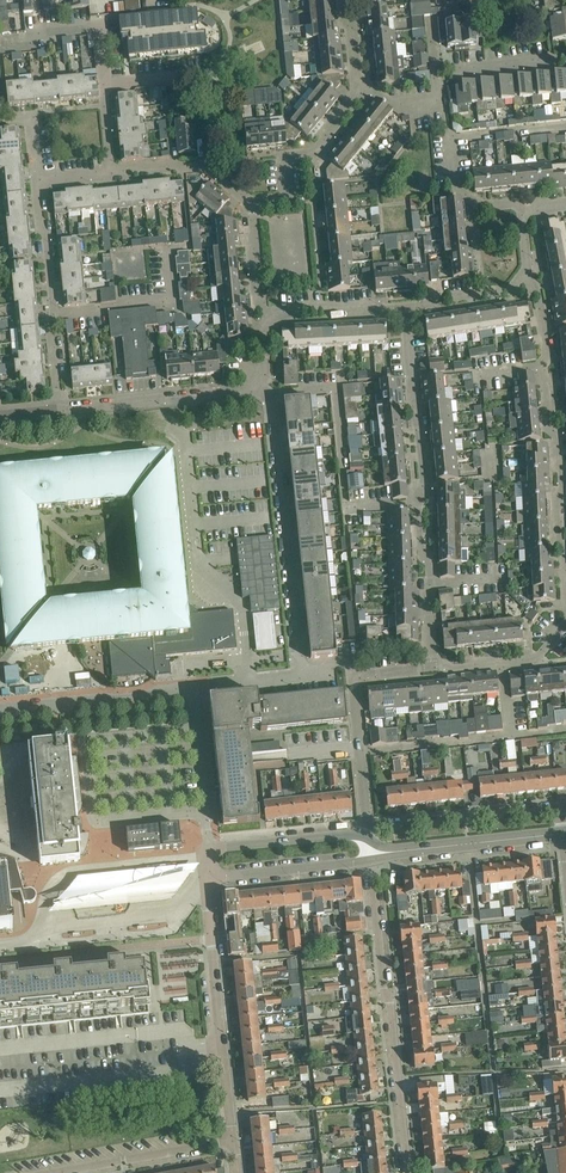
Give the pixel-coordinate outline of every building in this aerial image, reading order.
[(8,22),(6,0),(0,0),(0,35),(10,34),(8,22)] [(22,1),(23,13),(33,12),(32,0),(22,0),(22,1)] [(44,11),(55,10),(54,0),(43,0),(44,11)] [(68,8),(89,6),(89,0),(71,0),(71,4),(68,4),(68,8)] [(125,11),(144,9),(143,0),(124,0),(125,11)] [(331,0),(312,0),(309,0),(310,13),(332,10),(331,0)] [(545,11),(554,10),(552,0),(543,0),(545,11)] [(416,17),(423,16),(431,15),(431,9),(430,2),(414,4),(416,17)] [(366,22),(387,20),(386,7),(364,9),(366,22)] [(562,9),(563,18),(550,20),(551,29),(552,41),(565,40),(565,32),(565,8),(562,9)] [(333,23),(332,10),(310,13),(311,25),(333,23)] [(197,11),(119,19),(121,37),(130,36),(130,41),(127,41),(129,59),(207,51),(205,33),(196,34),(196,29),(199,29),(197,11)] [(458,13),(454,14),(455,22),(446,23),(445,18),(437,19),(440,43),(441,43),(441,42),(446,42),(447,42),(447,48),(455,47),(455,49),(455,50),(462,50),(458,13)] [(462,50),(469,49),(469,48),(468,48),(468,46),(476,45),(475,39),(476,39),(482,38),(482,39),(483,38),(480,15),(472,15),(473,20),(464,21),(463,13),(458,13),(462,50)] [(423,16),(416,17),(411,17),(413,30),(414,30),(425,29),(423,16)] [(387,20),(366,22),(367,35),(373,35),(389,33),(387,20)] [(334,35),(333,23),(311,25),(313,39),(319,38),(334,36),(334,35)] [(426,37),(425,29),(414,30),(416,43),(424,42),(423,38),(426,37)] [(291,40),(290,36),(290,30),(282,31),(283,41),(291,40)] [(389,33),(373,35),(374,47),(396,45),(394,32),(389,33)] [(340,35),(334,35),(334,36),(319,38),(320,50),(341,48),(340,35)] [(291,40),(283,41),(284,52),(292,51),(291,40)] [(397,58),(396,45),(374,47),(375,60),(397,58)] [(341,48),(320,50),(321,64),(342,62),(341,48)] [(419,69),(426,68),(426,63),(428,63),(427,54),(413,55),(414,64),(415,64),(416,69),(419,69)] [(293,66),(293,62),(292,55),(285,55),(286,67),(293,66)] [(397,58),(375,60),(376,63),(374,64),(375,74),(398,71),(397,58)] [(342,62),(321,64),(316,64),(317,76),(318,76),(319,79),(333,91),(336,87),(337,88),(340,84),(339,75),(344,74),(342,62)] [(295,79),(293,66),(286,67),(287,76),(291,80),(295,79)] [(426,68),(419,69),(419,74),(415,74),(416,82),(430,81),(429,72),(427,72),(426,68)] [(398,71),(375,74),(376,82),(378,82),(378,86),(400,84),(398,71)] [(549,81),(550,95),(551,104),(561,103),(560,94),(565,93),(565,72),(554,73),(555,81),(549,81)] [(536,83),(531,83),(532,97),(531,97),(533,106),(542,105),(541,96),(550,95),(549,81),(549,73),(535,75),(536,83)] [(84,77),(86,98),(99,97),(97,75),(84,77)] [(518,85),(512,85),(513,99),(514,109),(524,107),(523,98),(531,97),(532,97),(531,83),(530,76),(517,77),(518,85)] [(86,98),(84,77),(71,78),(73,100),(86,98)] [(73,100),(71,78),(58,79),(60,101),(73,100)] [(499,87),(494,87),(496,110),(505,109),(504,100),(513,99),(512,85),(512,78),(498,79),(499,87)] [(58,79),(45,81),(47,102),(60,101),(58,79)] [(285,79),(282,83),(287,87),(290,83),(285,79)] [(333,91),(319,79),(319,82),(322,85),(316,93),(332,106),(340,96),(333,91)] [(481,89),(475,89),(475,90),(476,103),(477,113),(496,110),(494,87),(493,80),(480,81),(481,89)] [(47,102),(45,81),(32,82),(34,104),(47,102)] [(34,104),(32,82),(19,83),(21,105),(34,104)] [(458,114),(468,114),(467,104),(476,103),(475,90),(475,89),(474,82),(461,83),(462,87),(455,88),(458,114)] [(21,105),(19,83),(6,85),(8,106),(21,105)] [(287,87),(282,83),(279,87),(284,91),(287,87)] [(267,89),(254,91),(255,98),(268,97),(267,89)] [(255,98),(254,91),(241,92),(241,100),(255,98)] [(332,106),(316,93),(308,103),(324,116),(332,106)] [(116,109),(137,107),(136,94),(115,96),(116,109)] [(376,98),(367,109),(384,122),(393,112),(376,98)] [(324,116),(308,103),(299,113),(316,126),(324,116)] [(137,107),(116,109),(117,122),(139,120),(139,119),(137,107)] [(384,122),(367,109),(360,118),(376,132),(384,122)] [(316,126),(299,113),(293,121),(290,119),(283,119),(284,124),(286,141),(295,140),(299,136),(297,135),(300,132),(307,137),(316,126)] [(360,118),(351,129),(368,142),(376,132),(360,118)] [(141,119),(139,119),(139,120),(117,122),(118,134),(123,133),(123,135),(147,132),(146,126),(142,126),(141,119)] [(273,146),(271,125),(270,119),(257,120),(261,150),(269,149),(269,147),(273,146)] [(261,150),(257,120),(244,121),(247,149),(250,149),(251,151),(261,150)] [(195,151),(194,140),(193,129),(186,129),(185,121),(176,122),(179,153),(195,151)] [(284,124),(271,125),(273,146),(286,145),(286,141),(284,124)] [(20,142),(18,129),(0,131),(0,144),(20,142)] [(351,129),(343,138),(360,152),(368,142),(351,129)] [(147,132),(123,135),(123,136),(119,137),(120,148),(142,146),(144,146),(143,139),(147,138),(147,132)] [(561,144),(561,137),(556,138),(556,135),(547,135),(549,148),(557,147),(556,144),(561,144)] [(343,138),(335,149),(352,162),(360,152),(343,138)] [(0,144),(0,157),(17,155),(17,154),(21,154),(20,142),(0,144)] [(143,159),(142,146),(120,148),(121,161),(143,159)] [(399,151),(394,146),(391,150),(396,155),(399,151)] [(352,162),(335,149),(326,159),(333,164),(330,168),(329,167),(326,171),(327,181),(349,179),(348,172),(345,170),(352,162)] [(17,155),(0,157),(0,170),(22,168),(21,156),(17,156),(17,155)] [(551,162),(537,164),(539,185),(552,184),(553,184),(551,168),(551,162)] [(537,164),(524,165),(526,187),(539,185),(537,164)] [(524,165),(512,166),(514,188),(526,187),(524,165)] [(514,188),(512,166),(499,168),(501,191),(510,190),(510,188),(514,188)] [(565,188),(564,166),(551,168),(553,184),(552,184),(552,190),(565,188)] [(0,170),(1,170),(2,183),(24,181),(22,168),(0,170)] [(499,168),(486,169),(488,190),(491,190),(492,192),(501,191),(499,168)] [(488,190),(486,169),(472,170),(475,192),(488,190)] [(169,181),(172,203),(184,202),(182,180),(169,181)] [(25,194),(24,181),(2,183),(3,196),(25,194)] [(169,181),(156,183),(159,204),(172,203),(169,181)] [(159,204),(156,183),(143,184),(146,206),(159,204)] [(205,208),(219,191),(209,183),(203,190),(200,187),(201,186),(197,183),(187,184),(189,206),(195,205),(197,202),(205,208)] [(146,206),(143,184),(130,185),(133,207),(146,206)] [(133,207),(130,185),(117,187),(120,208),(133,207)] [(325,201),(346,199),(345,185),(323,187),(325,201)] [(120,208),(117,187),(104,188),(107,210),(120,208)] [(104,188),(91,189),(94,211),(107,210),(104,188)] [(94,211),(91,189),(78,191),(81,212),(94,211)] [(81,212),(78,191),(66,192),(68,214),(81,212)] [(229,200),(219,191),(205,208),(213,215),(211,218),(211,224),(216,224),(216,223),(233,221),(232,211),(228,208),(227,210),(223,208),(229,200)] [(68,214),(66,192),(53,193),(55,215),(68,214)] [(26,207),(25,194),(3,196),(5,209),(26,207)] [(441,215),(465,212),(464,203),(461,203),(461,199),(440,201),(440,196),(432,197),(433,216),(441,215)] [(348,211),(346,199),(325,201),(326,214),(348,211)] [(26,207),(5,209),(6,222),(28,220),(26,207)] [(372,216),(380,215),(379,208),(371,208),(372,216)] [(348,211),(326,214),(326,217),(324,217),(325,226),(349,224),(348,211)] [(466,222),(465,212),(441,215),(442,228),(464,226),(463,222),(466,222)] [(563,220),(563,219),(542,223),(544,237),(565,233),(563,224),(565,224),(565,219),(563,220)] [(28,220),(6,222),(7,235),(29,233),(28,220)] [(237,221),(233,221),(216,223),(216,224),(217,236),(239,234),(237,221)] [(349,224),(325,226),(326,236),(328,235),(328,239),(350,237),(349,224)] [(465,238),(464,226),(442,228),(444,241),(465,238)] [(188,241),(187,230),(174,231),(175,243),(188,241)] [(29,233),(7,235),(9,248),(31,246),(29,233)] [(544,237),(547,250),(565,246),(565,238),(565,233),(544,237)] [(240,247),(239,234),(217,236),(218,249),(234,247),(234,248),(240,247)] [(350,237),(328,239),(330,252),(351,249),(350,237)] [(201,250),(200,238),(192,238),(193,251),(201,250)] [(466,250),(465,238),(444,241),(445,253),(450,253),(466,251),(466,250)] [(59,254),(81,252),(79,239),(58,241),(59,254)] [(9,248),(0,249),(0,255),(9,254),(10,261),(32,258),(31,246),(9,248)] [(547,250),(547,253),(545,253),(547,263),(565,259),(565,246),(547,250)] [(218,249),(213,249),(214,263),(236,260),(234,248),(234,247),(218,249)] [(351,249),(330,252),(331,264),(325,265),(353,262),(351,249)] [(472,250),(466,250),(466,251),(450,253),(452,266),(473,263),(472,250)] [(176,266),(190,265),(188,251),(177,253),(178,257),(175,258),(176,266)] [(82,265),(81,252),(59,254),(60,267),(82,265)] [(110,253),(101,254),(102,262),(111,261),(110,253)] [(547,263),(549,271),(551,271),(552,275),(565,272),(565,259),(547,263)] [(236,260),(214,263),(215,275),(239,273),(238,264),(236,264),(236,260)] [(12,277),(34,275),(32,262),(11,265),(12,277)] [(353,262),(325,265),(327,278),(348,276),(347,264),(353,263),(353,262)] [(475,276),(473,263),(452,266),(453,279),(475,276)] [(82,265),(60,267),(62,280),(83,278),(82,265)] [(190,265),(176,266),(177,274),(180,274),(180,279),(188,278),(188,274),(191,273),(190,265)] [(426,266),(413,267),(415,288),(428,287),(426,266)] [(415,288),(413,267),(400,268),(402,292),(411,291),(411,289),(415,288)] [(439,267),(430,268),(431,281),(439,280),(438,272),(439,271),(439,267)] [(400,268),(387,270),(389,291),(393,291),(393,293),(402,292),(400,268)] [(389,291),(387,270),(374,271),(376,292),(389,291)] [(552,275),(554,288),(565,286),(565,272),(552,275)] [(239,273),(215,275),(217,288),(238,286),(238,282),(240,282),(239,273)] [(34,275),(12,277),(13,290),(35,288),(34,275)] [(350,289),(348,276),(327,278),(328,291),(350,289)] [(83,278),(62,280),(63,293),(85,291),(83,278)] [(238,286),(217,288),(218,301),(224,301),(224,300),(240,299),(240,298),(238,286)] [(554,288),(557,299),(551,300),(551,301),(565,298),(565,286),(554,288)] [(36,301),(35,288),(13,290),(15,303),(36,301)] [(85,291),(63,293),(64,307),(86,304),(85,291)] [(189,291),(179,292),(180,300),(182,300),(183,305),(200,303),(200,302),(190,303),(189,291)] [(245,298),(240,298),(240,299),(224,300),(224,301),(225,313),(246,311),(245,298)] [(551,301),(554,314),(565,311),(565,298),(551,301)] [(38,314),(36,301),(15,303),(16,316),(38,314)] [(200,303),(183,305),(184,312),(191,316),(201,315),(200,303)] [(527,303),(513,305),(516,326),(526,325),(527,332),(531,331),(530,324),(531,324),(527,303)] [(516,326),(513,305),(501,307),(504,328),(516,326)] [(501,307),(488,309),(491,330),(504,328),(501,307)] [(157,326),(157,325),(156,314),(155,308),(108,313),(111,339),(122,337),(126,379),(133,379),(132,373),(137,373),(137,375),(149,374),(150,377),(156,376),(154,362),(149,362),(147,350),(150,350),(150,344),(147,344),(145,327),(157,326)] [(478,332),(475,311),(472,311),(472,309),(462,311),(466,334),(478,332)] [(488,309),(475,311),(478,332),(491,330),(488,309)] [(246,311),(225,313),(220,314),(221,327),(226,326),(248,324),(246,311)] [(466,334),(462,311),(453,312),(454,314),(450,315),(453,336),(466,334)] [(554,314),(556,327),(565,325),(565,311),(554,314)] [(169,313),(156,314),(157,325),(163,325),(163,323),(170,323),(175,322),(174,315),(170,315),(169,313)] [(39,327),(38,314),(16,316),(17,329),(39,327)] [(174,315),(175,322),(175,329),(188,327),(188,322),(181,314),(174,315)] [(450,315),(438,317),(441,338),(453,336),(450,315)] [(441,338),(438,317),(424,319),(428,340),(441,338)] [(337,325),(333,325),(334,347),(348,346),(346,322),(337,323),(337,325)] [(360,346),(359,324),(356,324),(356,322),(346,322),(348,346),(360,346)] [(202,323),(199,326),(205,331),(208,328),(202,323)] [(373,345),(372,323),(359,324),(360,346),(373,345)] [(372,323),(373,345),(387,344),(386,323),(372,323)] [(248,324),(226,326),(228,339),(249,337),(248,324)] [(333,325),(321,326),(322,347),(334,347),(333,325)] [(205,331),(199,326),(196,330),(202,335),(205,331)] [(322,347),(321,326),(308,327),(309,348),(322,347)] [(40,340),(39,327),(17,329),(19,342),(40,340)] [(294,327),(281,328),(282,342),(283,349),(283,357),(287,357),(287,349),(295,349),(294,327)] [(308,327),(294,327),(295,349),(309,348),(308,327)] [(531,331),(527,332),(528,339),(519,341),(522,362),(536,360),(533,338),(532,338),(531,331)] [(40,340),(19,342),(20,354),(17,354),(17,356),(42,353),(40,340)] [(180,380),(178,356),(178,352),(168,353),(168,350),(160,350),(162,371),(166,370),(167,379),(171,379),(171,381),(180,380)] [(217,352),(204,353),(206,375),(219,374),(217,352)] [(42,353),(17,356),(18,362),(14,362),(15,369),(38,367),(38,365),(43,364),(42,353)] [(206,375),(204,353),(191,355),(193,377),(206,375)] [(191,355),(178,356),(180,380),(190,379),(190,377),(193,377),(191,355)] [(287,364),(287,357),(283,357),(284,364),(283,364),(284,371),(284,386),(298,385),(298,373),(298,368),(297,364),(287,364)] [(430,373),(444,372),(443,360),(429,361),(430,373)] [(110,363),(96,365),(99,386),(112,385),(110,363)] [(96,365),(90,365),(83,366),(86,388),(99,386),(96,365)] [(86,388),(83,366),(70,367),(73,389),(86,388)] [(39,367),(38,367),(15,369),(16,382),(23,381),(44,379),(43,367),(39,367)] [(519,382),(534,380),(533,373),(518,374),(519,382)] [(422,391),(444,389),(442,375),(421,378),(422,391)] [(46,392),(44,379),(23,381),(24,394),(46,392)] [(381,395),(402,393),(401,380),(380,382),(381,395)] [(534,387),(534,380),(519,382),(520,388),(534,387)] [(351,398),(350,385),(343,386),(344,399),(351,398)] [(465,386),(466,391),(467,399),(480,398),(479,385),(473,386),(465,386)] [(534,387),(520,388),(513,389),(514,403),(538,401),(537,391),(535,391),(534,387)] [(445,402),(444,389),(422,391),(423,404),(429,404),(429,403),(445,402)] [(402,393),(381,395),(383,408),(398,406),(398,407),(404,406),(402,393)] [(285,414),(318,411),(311,411),(310,398),(296,400),(296,399),(283,401),(285,414)] [(359,398),(351,398),(344,399),(345,412),(354,411),(353,403),(359,403),(359,398)] [(450,401),(445,402),(429,403),(429,404),(430,417),(452,414),(450,401)] [(539,410),(538,401),(514,403),(515,416),(537,414),(536,410),(539,410)] [(398,406),(383,408),(377,408),(378,422),(400,420),(398,407),(398,406)] [(318,411),(285,414),(286,427),(313,425),(311,412),(318,411)] [(356,425),(354,411),(345,412),(346,420),(347,420),(348,425),(356,425)] [(453,427),(452,414),(430,417),(432,429),(453,427)] [(537,414),(515,416),(510,416),(511,429),(517,429),(538,426),(537,414)] [(400,420),(378,422),(370,423),(372,435),(379,435),(401,433),(400,420)] [(313,425),(286,427),(287,440),(320,437),(320,436),(314,437),(313,425)] [(356,425),(348,425),(348,429),(347,429),(348,437),(349,437),(349,438),(357,437),(356,425)] [(539,439),(538,426),(517,429),(518,442),(539,439)] [(453,427),(432,429),(432,432),(430,433),(431,443),(454,440),(453,427)] [(401,433),(379,435),(381,448),(402,446),(401,433)] [(320,437),(287,440),(289,453),(315,450),(314,438),(320,437)] [(357,437),(349,438),(350,451),(358,450),(357,437)] [(454,440),(431,443),(432,451),(434,451),(434,455),(456,453),(454,440)] [(526,459),(548,458),(547,445),(526,446),(526,459)] [(402,446),(381,448),(382,460),(403,458),(402,446)] [(315,450),(289,453),(290,466),(323,462),(317,462),(315,450)] [(358,450),(350,451),(351,454),(349,454),(350,463),(350,464),(359,463),(358,450)] [(457,466),(456,453),(434,455),(435,468),(457,466)] [(228,611),(197,614),(197,612),(189,608),(182,604),(183,595),(172,484),(170,461),(170,460),(161,471),(156,468),(162,461),(165,457),(0,473),(0,566),(7,630),(8,649),(12,645),(17,638),(22,642),(13,653),(109,643),(112,677),(148,674),(156,680),(155,673),(157,673),(157,675),(171,674),(170,660),(166,661),(166,657),(237,649),(233,612),(228,612),(228,611)] [(404,461),(403,458),(382,460),(383,473),(407,470),(406,461),(404,461)] [(549,471),(548,458),(526,459),(527,472),(549,471)] [(323,462),(290,466),(291,479),(318,476),(317,463),(323,463),(323,462)] [(359,463),(350,464),(350,471),(346,472),(347,477),(355,476),(361,475),(359,463)] [(458,479),(457,466),(435,468),(437,481),(458,479)] [(407,470),(383,473),(384,486),(392,485),(392,493),(407,491),(405,480),(408,480),(407,470)] [(549,484),(549,471),(527,472),(528,484),(543,484),(544,485),(549,484)] [(319,488),(318,476),(291,479),(293,491),(326,488),(319,488)] [(484,498),(491,498),(491,484),(483,484),(484,498)] [(543,484),(528,484),(522,485),(523,498),(544,497),(544,485),(543,484)] [(438,499),(459,498),(465,498),(465,490),(459,491),(459,485),(437,485),(438,499)] [(326,488),(293,491),(294,504),(321,502),(319,489),(326,488)] [(407,491),(392,493),(393,499),(407,498),(407,491)] [(544,497),(523,498),(523,511),(547,510),(546,500),(544,500),(544,497)] [(460,511),(459,498),(438,499),(438,512),(460,511)] [(492,510),(491,498),(484,498),(484,510),(492,510)] [(322,514),(321,502),(294,504),(295,517),(328,514),(328,513),(322,514)] [(547,519),(547,510),(523,511),(524,524),(545,523),(545,519),(547,519)] [(387,526),(409,525),(409,511),(387,512),(387,526)] [(460,511),(438,512),(438,515),(436,515),(436,525),(460,524),(460,511)] [(328,514),(295,517),(297,530),(323,527),(322,515),(328,514)] [(546,536),(545,523),(524,524),(525,537),(546,536)] [(460,524),(436,525),(436,534),(439,534),(439,537),(460,537),(460,524)] [(409,525),(387,526),(388,539),(410,538),(409,525)] [(325,540),(323,527),(297,530),(298,543),(331,539),(325,540)] [(547,549),(546,536),(525,537),(525,550),(547,549)] [(238,540),(245,604),(259,603),(260,610),(281,608),(274,537),(238,540)] [(460,537),(439,537),(439,550),(461,550),(460,537)] [(410,538),(388,539),(388,551),(412,551),(412,541),(410,541),(410,538)] [(331,540),(331,539),(298,543),(299,556),(326,553),(325,540),(331,540)] [(91,549),(87,549),(84,553),(84,558),(88,560),(93,560),(95,556),(95,552),(91,549)] [(468,549),(461,550),(439,550),(440,564),(454,563),(468,563),(468,549)] [(494,549),(486,549),(487,562),(495,562),(494,549)] [(547,561),(547,549),(525,550),(526,563),(531,563),(547,562),(547,561)] [(412,551),(388,551),(389,565),(410,564),(410,560),(412,560),(412,551)] [(326,553),(299,556),(301,568),(334,565),(327,565),(326,553)] [(547,562),(531,563),(532,575),(553,574),(553,561),(547,561),(547,562)] [(411,577),(410,564),(389,565),(389,577),(411,577)] [(334,565),(301,568),(302,581),(329,579),(327,566),(334,565)] [(554,587),(553,574),(532,575),(533,588),(554,587)] [(411,589),(411,577),(389,577),(389,591),(396,590),(411,590),(411,589)] [(329,579),(302,581),(303,594),(336,591),(336,590),(330,591),(329,579)] [(555,600),(554,587),(533,588),(533,601),(555,600)] [(417,589),(411,589),(411,590),(396,590),(396,603),(417,603),(417,589)] [(442,620),(446,620),(445,612),(454,611),(452,590),(438,591),(441,613),(442,620)] [(336,591),(303,594),(305,607),(331,605),(330,592),(336,591)] [(348,631),(355,630),(352,602),(345,603),(348,631)] [(417,603),(396,603),(396,616),(417,615),(417,603)] [(333,616),(331,605),(305,607),(306,619),(339,616),(333,616)] [(532,609),(529,613),(535,618),(538,614),(532,609)] [(535,618),(529,613),(526,617),(532,621),(535,618)] [(273,626),(272,614),(254,616),(255,628),(256,628),(273,626)] [(417,615),(396,616),(397,629),(418,628),(417,615)] [(339,616),(306,619),(310,658),(337,655),(337,654),(335,642),(342,642),(342,641),(335,642),(333,617),(339,616)] [(520,619),(506,621),(509,642),(522,641),(520,619)] [(446,627),(446,620),(442,620),(443,627),(442,627),(444,649),(458,647),(456,626),(446,627)] [(509,642),(506,621),(494,622),(496,643),(509,642)] [(494,622),(481,623),(483,647),(493,646),(493,644),(496,643),(494,622)] [(481,623),(468,625),(470,646),(474,646),(474,648),(483,647),(481,623)] [(470,646),(468,625),(456,626),(458,647),(470,646)] [(397,637),(389,638),(389,642),(396,642),(418,641),(418,628),(397,629),(397,637)] [(389,642),(389,638),(382,638),(382,629),(360,629),(360,643),(382,643),(382,642),(389,642)] [(257,638),(256,638),(258,650),(275,648),(274,636),(257,638)] [(559,668),(549,669),(552,693),(564,692),(562,670),(559,671),(559,668)] [(541,672),(537,673),(539,694),(552,693),(549,669),(540,670),(541,672)] [(483,673),(485,694),(498,693),(496,671),(483,673)] [(483,673),(471,674),(473,696),(485,694),(483,673)] [(539,694),(537,673),(516,675),(518,690),(525,689),(526,696),(528,696),(529,700),(531,702),(536,701),(538,699),(537,695),(539,694)] [(471,674),(458,675),(460,697),(473,696),(471,674)] [(460,697),(458,675),(444,677),(445,682),(447,698),(460,697)] [(518,690),(516,675),(509,676),(511,690),(518,690)] [(445,682),(432,684),(434,705),(448,704),(447,698),(445,682)] [(422,715),(419,685),(416,685),(415,683),(406,684),(409,708),(410,716),(422,715)] [(409,708),(406,684),(397,685),(397,687),(393,688),(396,709),(409,708)] [(432,684),(419,685),(422,715),(422,718),(435,716),(434,705),(432,684)] [(396,717),(396,709),(393,688),(381,689),(384,718),(396,717)] [(384,718),(381,689),(367,690),(370,712),(371,720),(384,718)] [(525,689),(518,690),(511,690),(512,697),(526,696),(525,689)] [(210,699),(210,705),(214,735),(210,735),(209,730),(208,730),(219,826),(260,821),(252,763),(287,759),(252,762),(251,754),(287,750),(286,750),(279,750),(278,743),(251,746),(249,728),(260,727),(261,731),(347,721),(344,691),(258,700),(257,694),(221,698),(215,697),(215,699),(210,699)] [(486,706),(482,706),(474,707),(475,721),(477,733),(489,731),(488,717),(487,717),(486,706)] [(565,711),(554,712),(555,725),(564,724),(563,722),(565,721),(565,711)] [(501,716),(488,717),(489,731),(502,730),(501,716)] [(464,739),(463,731),(462,721),(450,722),(450,723),(451,736),(459,735),(459,739),(464,739)] [(467,722),(468,730),(463,731),(464,739),(469,738),(468,734),(477,733),(475,721),(467,722)] [(442,736),(442,737),(451,736),(450,723),(441,724),(441,729),(442,736)] [(438,737),(437,729),(437,725),(423,727),(424,732),(425,739),(433,738),(433,737),(438,737)] [(371,738),(386,737),(385,729),(371,731),(371,738)] [(386,737),(371,738),(372,745),(399,742),(398,735),(386,737)] [(537,738),(521,740),(523,748),(538,746),(537,738)] [(81,810),(82,805),(77,756),(76,756),(76,757),(69,757),(67,742),(55,743),(55,746),(28,749),(40,860),(40,866),(80,862),(79,856),(82,857),(86,849),(88,841),(89,832),(88,833),(88,834),(82,834),(81,828),(76,828),(75,818),(79,814),(81,810)] [(545,757),(538,758),(538,765),(546,764),(545,757)] [(538,765),(538,758),(530,759),(530,766),(538,765)] [(393,761),(394,773),(401,772),(400,760),(393,761)] [(439,776),(438,769),(437,760),(429,761),(430,770),(431,777),(439,776)] [(508,762),(509,769),(517,769),(516,761),(508,762)] [(509,769),(508,762),(500,763),(501,770),(509,769)] [(478,781),(477,768),(470,769),(473,790),(479,789),(480,797),(496,796),(494,780),(478,781)] [(431,777),(430,770),(422,771),(422,778),(431,777)] [(556,789),(565,788),(565,772),(555,773),(556,789)] [(556,789),(555,773),(539,775),(541,791),(556,789)] [(541,791),(539,775),(524,776),(526,793),(541,791)] [(526,793),(524,776),(509,778),(511,794),(526,793)] [(509,778),(494,780),(496,796),(511,794),(509,778)] [(309,790),(308,782),(301,783),(302,791),(309,790)] [(461,782),(447,784),(448,801),(464,799),(463,791),(469,790),(468,782),(461,783),(461,782)] [(448,801),(447,784),(431,786),(433,802),(448,801)] [(431,786),(416,787),(418,804),(433,802),(431,786)] [(418,804),(416,787),(401,789),(403,806),(418,804)] [(403,806),(401,789),(386,791),(388,807),(403,806)] [(334,795),(336,813),(352,811),(350,793),(334,795)] [(334,795),(320,797),(322,815),(336,813),(334,795)] [(320,797),(307,798),(309,816),(322,815),(320,797)] [(307,798),(293,800),(295,818),(309,816),(307,798)] [(293,800),(278,801),(280,819),(295,818),(293,800)] [(280,819),(278,801),(263,803),(265,821),(280,819)] [(128,852),(181,847),(179,825),(126,830),(128,852)] [(30,903),(31,903),(32,902),(33,902),(34,901),(35,900),(35,899),(36,898),(36,897),(36,896),(36,895),(35,894),(35,893),(34,892),(34,891),(33,890),(32,890),(31,890),(29,890),(24,890),(16,863),(16,861),(17,860),(11,858),(4,855),(0,854),(0,929),(12,928),(9,892),(20,891),(24,903),(30,903)] [(523,862),(523,863),(525,881),(525,882),(552,879),(550,860),(539,861),(523,862)] [(523,863),(510,865),(512,883),(525,881),(523,863)] [(512,883),(510,865),(496,866),(498,884),(499,891),(509,890),(509,892),(513,892),(512,883)] [(498,884),(496,866),(482,868),(484,885),(481,886),(482,896),(482,895),(483,903),(489,903),(489,895),(491,894),(490,885),(498,884)] [(74,884),(51,918),(163,909),(168,908),(199,870),(109,880),(74,884)] [(460,870),(446,872),(447,889),(462,887),(463,898),(461,898),(461,906),(468,905),(467,897),(470,897),(469,881),(461,882),(460,870)] [(447,889),(446,872),(432,873),(434,890),(447,889)] [(432,873),(419,875),(421,892),(434,890),(432,873)] [(421,892),(419,875),(419,874),(403,875),(405,887),(396,888),(397,895),(405,894),(406,895),(421,894),(421,892)] [(346,901),(346,904),(347,904),(348,912),(351,911),(352,919),(345,920),(346,931),(365,929),(363,902),(360,880),(344,882),(344,883),(346,901)] [(344,883),(330,884),(332,902),(333,902),(346,901),(344,883)] [(330,884),(314,886),(316,904),(315,904),(316,908),(317,916),(334,914),(333,906),(333,902),(332,902),(330,884)] [(316,904),(314,886),(300,887),(301,905),(302,905),(315,904),(316,904)] [(301,905),(300,887),(282,889),(285,907),(284,907),(285,911),(287,933),(296,932),(293,910),(302,909),(302,905),(301,905)] [(285,907),(282,889),(269,891),(270,909),(271,909),(271,913),(278,912),(277,908),(284,907),(285,907)] [(270,909),(269,891),(251,892),(253,911),(254,920),(263,919),(264,923),(264,926),(269,926),(272,925),(271,913),(271,909),(270,909)] [(251,892),(238,894),(239,912),(240,912),(253,911),(251,892)] [(238,894),(238,893),(222,895),(228,957),(247,955),(246,943),(243,943),(240,912),(239,912),(238,894)] [(511,908),(504,908),(505,917),(515,916),(515,912),(514,907),(511,908)] [(480,921),(502,918),(501,909),(479,911),(480,921)] [(529,910),(515,912),(515,916),(516,922),(530,921),(529,914),(529,913),(529,910)] [(540,913),(529,914),(530,921),(541,919),(540,913)] [(474,918),(459,919),(459,925),(467,924),(468,927),(474,927),(474,918)] [(538,936),(555,934),(556,934),(554,919),(535,921),(536,936),(538,936)] [(263,923),(255,924),(256,934),(258,954),(263,953),(262,944),(271,944),(270,941),(270,940),(270,934),(269,929),(269,926),(264,926),(264,923),(263,923)] [(402,943),(420,941),(422,941),(420,925),(400,928),(401,943),(402,943)] [(490,926),(482,926),(483,941),(491,940),(490,926)] [(521,941),(520,934),(513,935),(512,931),(500,933),(500,939),(513,938),(513,941),(521,941)] [(299,932),(296,932),(287,933),(289,951),(301,950),(299,932)] [(256,934),(249,935),(251,955),(258,954),(256,934)] [(555,934),(538,936),(539,950),(556,948),(555,934)] [(345,954),(363,952),(362,937),(344,939),(345,954)] [(422,954),(420,941),(402,943),(404,956),(422,954)] [(278,952),(278,943),(271,944),(262,944),(263,953),(278,952)] [(558,962),(556,948),(539,950),(541,963),(558,962)] [(365,968),(363,952),(345,954),(347,970),(365,968)] [(422,954),(404,956),(405,970),(423,968),(422,954)] [(295,960),(288,961),(288,971),(296,970),(295,960)] [(235,978),(253,976),(251,962),(234,964),(235,978)] [(558,962),(541,963),(542,977),(559,975),(558,962)] [(108,968),(89,970),(93,1010),(148,1004),(144,964),(125,966),(125,963),(107,964),(108,968)] [(54,973),(36,975),(40,1015),(93,1010),(89,970),(71,972),(71,968),(53,970),(54,973)] [(367,984),(365,968),(347,970),(348,985),(367,984)] [(425,981),(423,968),(405,970),(407,983),(425,981)] [(296,971),(289,972),(290,988),(298,987),(296,971)] [(40,1015),(36,975),(18,977),(17,973),(0,975),(0,978),(0,979),(0,1019),(40,1015)] [(262,975),(253,976),(235,978),(237,992),(255,990),(263,989),(262,975)] [(561,988),(559,975),(542,977),(544,990),(561,988)] [(478,980),(467,981),(468,991),(479,990),(478,980)] [(425,981),(407,983),(408,997),(426,995),(425,981)] [(368,1000),(367,984),(348,985),(350,1002),(368,1000)] [(508,984),(495,985),(496,995),(509,994),(508,984)] [(562,1002),(561,988),(544,990),(545,1004),(562,1002)] [(256,1003),(255,990),(237,992),(238,1005),(256,1003)] [(479,990),(468,991),(469,1000),(480,999),(479,990)] [(496,995),(489,996),(490,1007),(499,1007),(499,1000),(510,999),(509,994),(496,995)] [(428,1009),(426,995),(408,997),(410,1011),(428,1009)] [(368,1000),(350,1002),(352,1017),(370,1015),(368,1000)] [(562,1002),(545,1004),(538,1004),(539,1019),(547,1018),(564,1016),(562,1002)] [(264,1003),(256,1003),(238,1005),(240,1019),(258,1017),(257,1013),(265,1012),(264,1003)] [(429,1022),(428,1009),(410,1011),(411,1024),(429,1022)] [(492,1023),(500,1023),(499,1012),(491,1012),(492,1023)] [(370,1015),(352,1017),(353,1033),(372,1031),(370,1015)] [(565,1030),(564,1016),(547,1018),(548,1032),(565,1030)] [(259,1030),(258,1017),(240,1019),(241,1032),(259,1030)] [(429,1022),(411,1024),(412,1038),(431,1036),(429,1022)] [(330,1025),(307,1028),(309,1038),(332,1036),(330,1025)] [(259,1030),(241,1032),(242,1047),(261,1045),(259,1030)] [(565,1030),(548,1032),(549,1045),(565,1043),(565,1037),(565,1030)] [(372,1031),(353,1033),(355,1048),(373,1046),(372,1031)] [(486,1031),(466,1033),(468,1045),(487,1043),(486,1031)] [(432,1050),(431,1036),(412,1038),(414,1052),(432,1050)] [(496,1039),(497,1048),(505,1047),(504,1039),(496,1039)] [(532,1051),(532,1043),(524,1044),(525,1052),(532,1051)] [(539,1043),(532,1043),(532,1051),(540,1050),(539,1043)] [(549,1045),(548,1045),(550,1060),(541,1061),(542,1068),(561,1066),(560,1060),(565,1059),(565,1043),(549,1045)] [(448,1045),(449,1051),(457,1051),(457,1055),(467,1055),(467,1046),(456,1047),(456,1044),(448,1045)] [(261,1045),(242,1047),(244,1060),(262,1058),(261,1045)] [(373,1046),(355,1048),(357,1064),(375,1062),(373,1046)] [(433,1050),(432,1050),(414,1052),(413,1052),(415,1068),(434,1066),(433,1050)] [(263,1072),(262,1058),(244,1060),(245,1073),(263,1072)] [(377,1078),(375,1062),(357,1064),(359,1080),(377,1078)] [(263,1072),(245,1073),(247,1087),(265,1085),(263,1072)] [(342,1084),(341,1078),(334,1079),(334,1082),(314,1084),(314,1087),(342,1084)] [(359,1080),(359,1088),(347,1089),(349,1105),(358,1104),(357,1096),(378,1094),(377,1078),(359,1080)] [(565,1094),(565,1078),(552,1080),(553,1092),(553,1095),(553,1096),(555,1096),(554,1095),(565,1094)] [(552,1080),(544,1081),(545,1093),(545,1096),(553,1095),(553,1092),(552,1080)] [(272,1084),(265,1085),(247,1087),(248,1101),(267,1099),(266,1094),(273,1093),(272,1084)] [(419,1102),(437,1100),(438,1100),(437,1091),(445,1090),(445,1084),(417,1087),(418,1102),(419,1102)] [(554,1095),(555,1096),(556,1109),(565,1108),(565,1094),(554,1095)] [(288,1097),(272,1099),(273,1108),(289,1107),(288,1097)] [(437,1100),(419,1102),(421,1116),(438,1114),(437,1100)] [(556,1109),(539,1111),(540,1116),(557,1114),(558,1122),(565,1121),(565,1108),(556,1109)] [(363,1131),(382,1129),(380,1113),(362,1115),(363,1131)] [(438,1114),(421,1116),(422,1128),(440,1127),(438,1114)] [(277,1125),(269,1125),(269,1118),(250,1120),(252,1135),(270,1133),(277,1132),(277,1125)] [(558,1122),(559,1130),(550,1131),(550,1138),(559,1137),(565,1136),(565,1121),(558,1122)] [(495,1123),(488,1123),(489,1132),(496,1131),(495,1123)] [(440,1127),(422,1128),(424,1143),(441,1141),(440,1127)] [(382,1129),(363,1131),(365,1146),(384,1144),(382,1129)] [(514,1129),(504,1130),(505,1143),(515,1141),(514,1129)] [(270,1133),(252,1135),(253,1148),(272,1146),(270,1133)] [(443,1155),(441,1141),(424,1143),(425,1156),(443,1155)] [(384,1144),(365,1146),(367,1162),(385,1160),(384,1144)] [(272,1146),(253,1148),(255,1161),(273,1160),(272,1146)] [(544,1152),(547,1172),(565,1172),(565,1149),(560,1150),(557,1150),(550,1151),(544,1152)] [(320,1168),(318,1155),(310,1156),(312,1169),(320,1168)] [(433,1170),(433,1171),(444,1169),(443,1155),(425,1156),(427,1171),(433,1170)] [(499,1159),(499,1167),(517,1166),(517,1158),(499,1159)] [(273,1160),(255,1161),(256,1172),(274,1172),(273,1160)] [(367,1162),(360,1163),(361,1172),(387,1172),(385,1160),(367,1162)]
